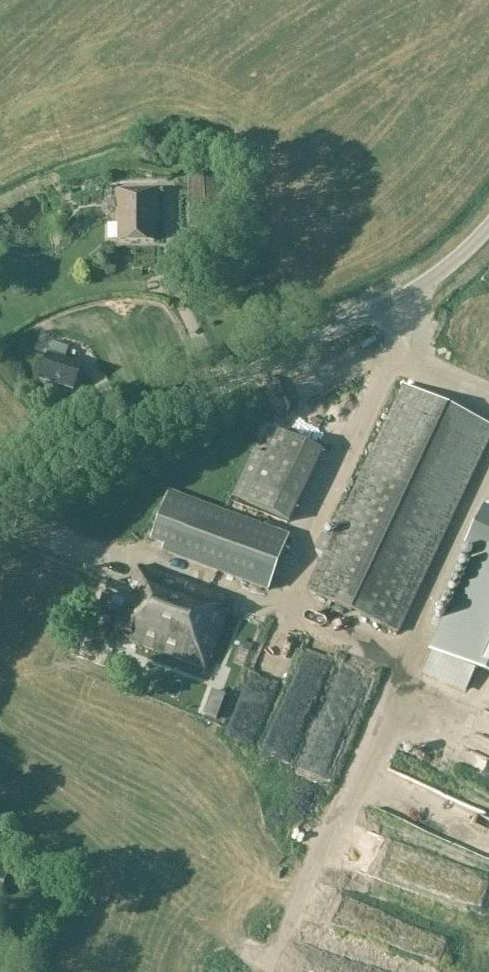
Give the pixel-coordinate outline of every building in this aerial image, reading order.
[(219,178),(188,178),(189,227),(220,227),(219,178)] [(156,192),(117,192),(117,223),(119,223),(119,242),(154,242),(154,213),(156,213),(156,192)] [(53,343),(41,380),(73,390),(81,366),(65,361),(69,348),(53,343)] [(310,592),(399,634),(488,444),(488,426),(406,387),(310,592)] [(252,452),(232,495),(291,523),(323,453),(279,432),(267,458),(252,452)] [(170,491),(151,540),(165,545),(163,550),(269,590),(290,536),(170,491)] [(488,679),(488,507),(484,505),(474,527),(465,546),(472,550),(476,552),(465,575),(429,651),(488,679)] [(109,582),(101,606),(122,614),(115,635),(208,669),(233,601),(140,567),(131,590),(109,582)] [(243,680),(259,625),(234,618),(217,672),(243,680)] [(374,884),(431,887),(432,861),(375,858),(374,884)] [(1,898),(9,871),(0,869),(0,898),(1,898)]
